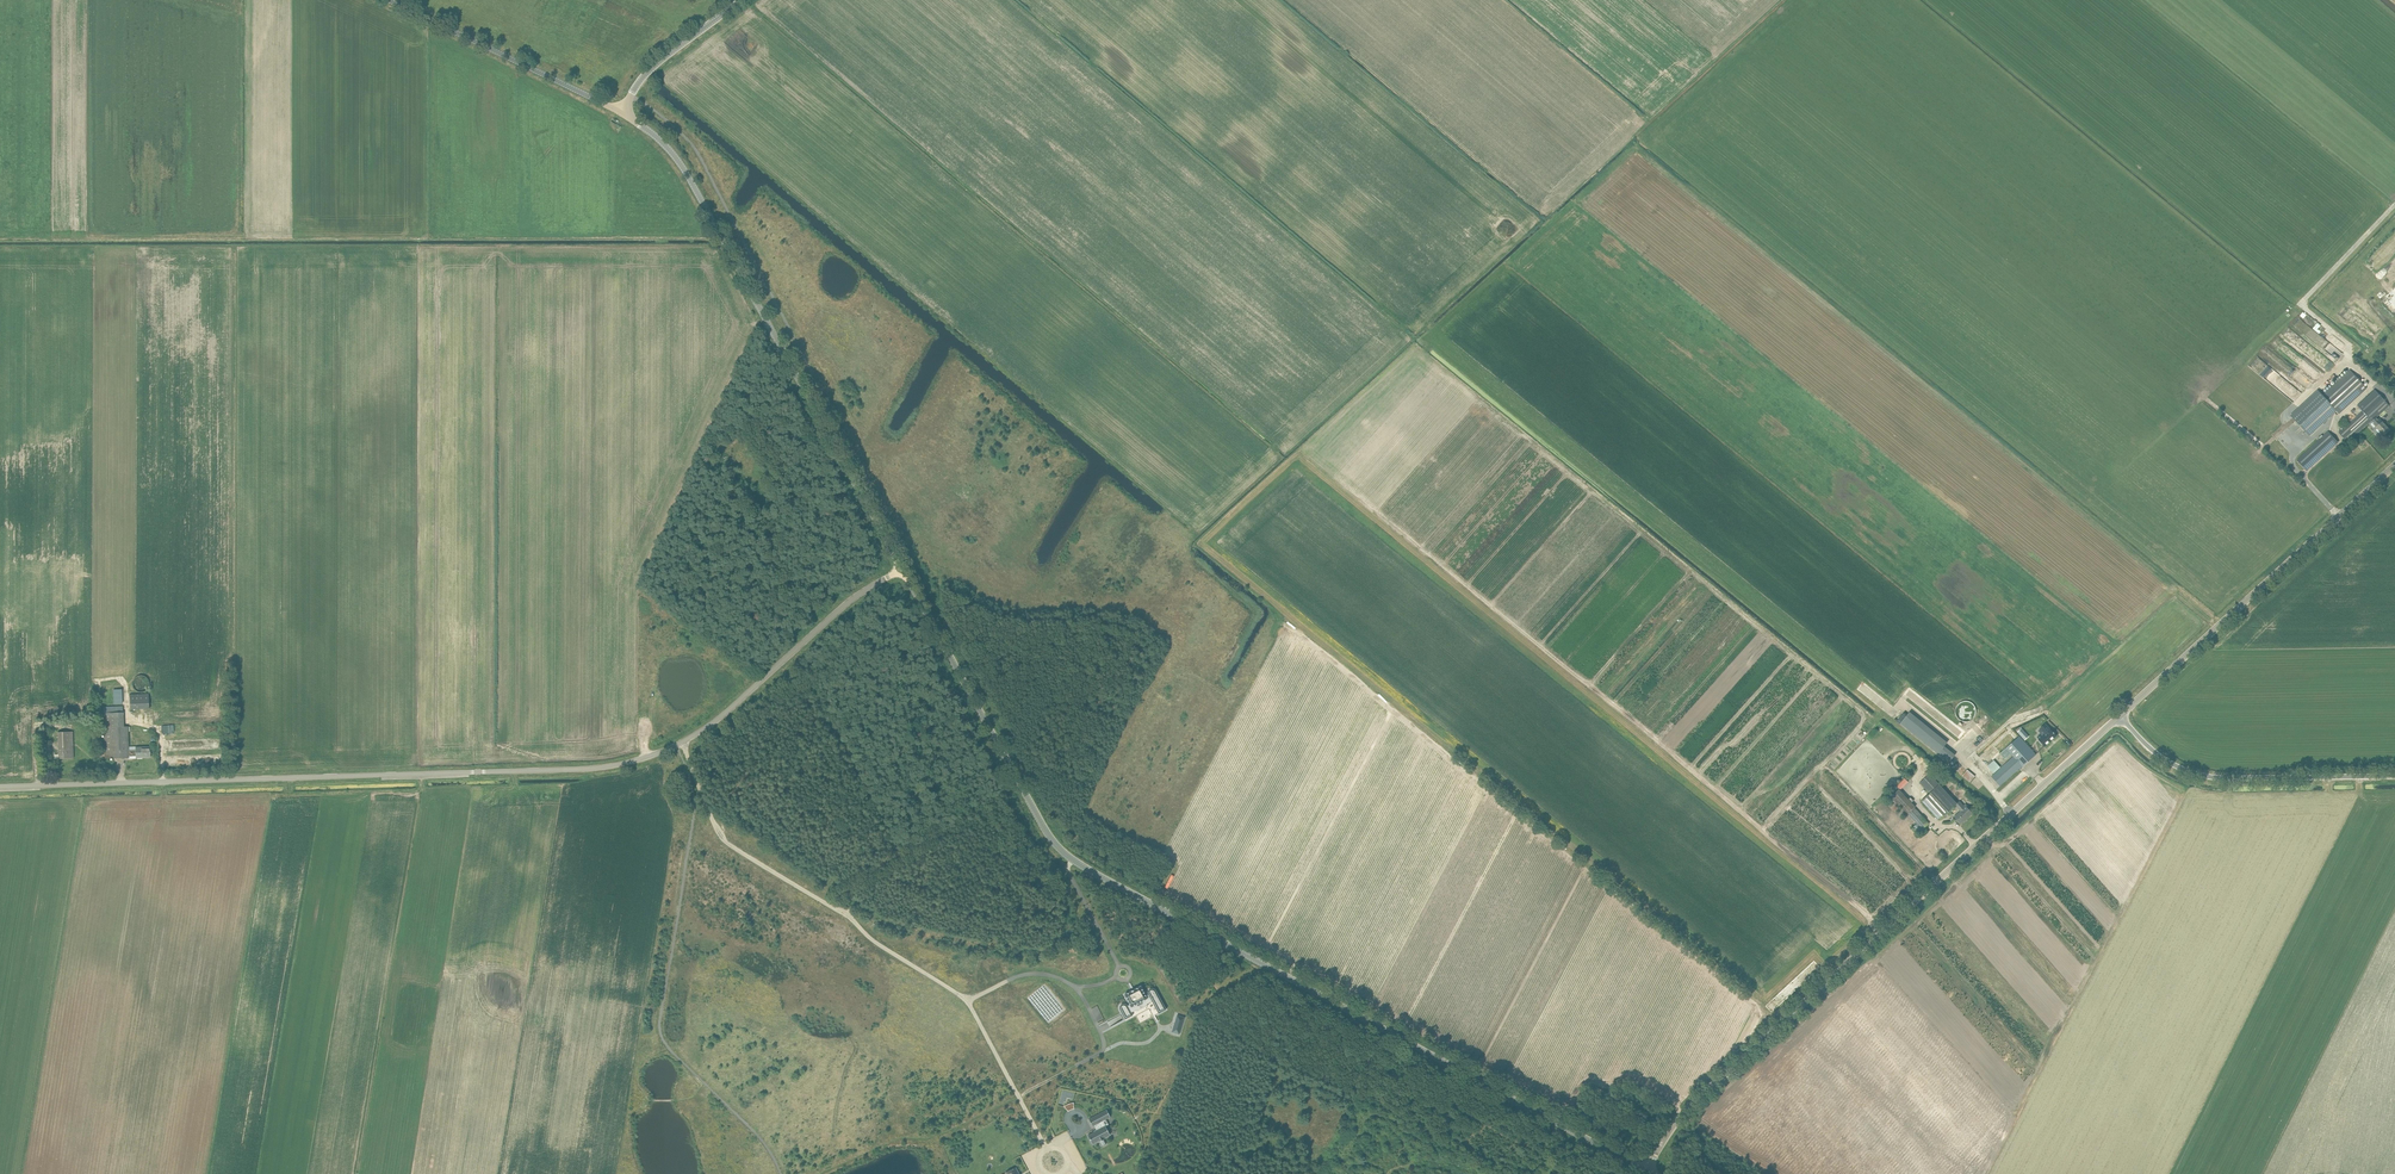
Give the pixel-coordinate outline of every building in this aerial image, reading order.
[(2318,345),(2316,348),(2333,359),(2338,362),(2344,352),(2314,332),(2311,336),(2316,339),(2314,342),(2318,345)] [(2367,387),(2350,369),(2322,395),(2337,411),(2338,412),(2367,387)] [(2389,406),(2385,401),(2374,389),(2356,406),(2362,412),(2339,433),(2347,442),(2371,420),(2377,427),(2376,427),(2383,435),(2389,430),(2382,422),(2380,423),(2376,418),(2389,406)] [(2319,390),(2291,417),(2309,436),(2337,411),(2322,395),(2319,390)] [(2305,468),(2336,440),(2329,432),(2298,460),(2305,468)] [(133,687),(134,689),(136,691),(139,692),(141,692),(144,692),(146,690),(148,688),(149,685),(149,683),(148,680),(147,678),(145,676),(142,676),(139,676),(137,677),(134,679),(133,681),(133,684),(133,687)] [(113,689),(104,690),(105,704),(122,703),(122,689),(121,689),(121,685),(113,686),(113,689)] [(1907,689),(1904,695),(1917,703),(1921,697),(1907,689)] [(148,694),(129,694),(130,710),(149,709),(148,694)] [(1970,708),(1970,702),(1962,702),(1963,714),(1972,714),(1972,708),(1970,708)] [(134,749),(129,749),(128,726),(124,726),(123,712),(122,706),(103,706),(104,744),(100,745),(100,758),(129,757),(129,758),(132,758),(132,756),(136,756),(136,757),(150,757),(150,746),(134,746),(134,749)] [(1986,714),(1976,720),(1981,728),(1991,721),(1986,714)] [(2053,733),(2050,729),(2050,730),(2045,724),(2040,728),(2045,734),(2039,740),(2045,746),(2056,736),(2054,734),(2054,733),(2053,732),(2053,733)] [(2021,729),(2017,732),(2023,739),(2027,735),(2021,729)] [(73,758),(73,752),(73,732),(58,732),(59,759),(73,758)] [(1975,748),(1983,741),(1979,736),(1971,743),(1975,748)] [(2005,759),(2011,754),(2013,756),(1992,776),(2000,786),(2019,768),(2020,769),(2036,754),(2019,736),(2000,754),(2005,759)] [(1941,745),(1935,753),(1946,762),(1951,754),(1941,745)] [(218,763),(217,754),(203,755),(203,763),(218,763)] [(1994,760),(1987,766),(1994,773),(2000,767),(1994,760)] [(1970,782),(1975,776),(1967,770),(1962,776),(1970,782)] [(1957,804),(1939,785),(1929,774),(1919,783),(1929,794),(1922,801),(1940,820),(1955,806),(1961,811),(1954,817),(1961,824),(1972,813),(1966,806),(1967,805),(1966,804),(1963,806),(1959,801),(1957,804)] [(1905,778),(1897,786),(1900,789),(1907,781),(1905,778)] [(1929,824),(1914,808),(1915,807),(1899,789),(1891,797),(1907,814),(1908,814),(1922,829),(1929,824)] [(1120,1005),(1119,1007),(1120,1009),(1126,1021),(1149,1009),(1153,1016),(1166,1009),(1155,990),(1152,988),(1150,989),(1148,991),(1148,994),(1146,996),(1141,986),(1124,995),(1130,1005),(1127,1006),(1125,1004),(1122,1004),(1120,1005)] [(1107,1021),(1110,1026),(1124,1019),(1121,1014),(1107,1021)] [(1172,1031),(1172,1032),(1179,1034),(1185,1017),(1177,1015),(1172,1031)] [(1065,1105),(1067,1097),(1073,1099),(1075,1093),(1063,1089),(1059,1103),(1065,1105)] [(1066,1111),(1075,1109),(1074,1102),(1065,1104),(1066,1111)] [(1099,1142),(1104,1139),(1104,1138),(1110,1135),(1105,1126),(1102,1121),(1110,1117),(1107,1110),(1089,1119),(1093,1126),(1094,1125),(1097,1130),(1088,1135),(1092,1144),(1098,1141),(1099,1142)] [(1075,1143),(1069,1146),(1075,1159),(1081,1156),(1075,1143)]
